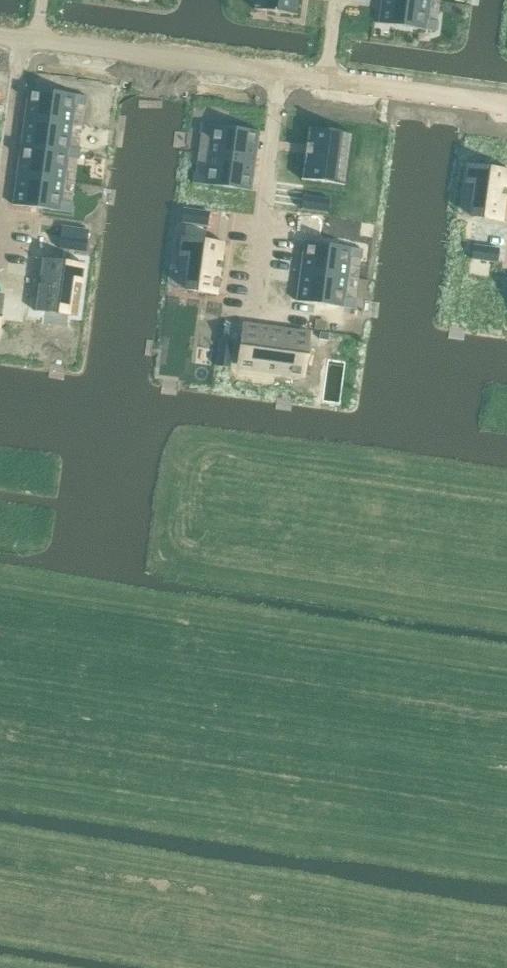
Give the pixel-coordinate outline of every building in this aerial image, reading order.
[(266,12),(297,16),(299,0),(268,0),(266,12)] [(377,24),(437,32),(438,22),(428,21),(431,1),(425,0),(380,0),(377,24)] [(27,89),(23,119),(73,125),(75,105),(86,107),(87,97),(27,89)] [(236,108),(235,116),(246,117),(247,110),(236,108)] [(23,119),(19,147),(79,155),(80,150),(70,149),(73,125),(23,119)] [(200,124),(198,134),(209,135),(206,155),(256,162),(260,132),(200,124)] [(308,128),(300,180),(331,184),(338,132),(308,128)] [(19,147),(15,176),(65,183),(68,159),(78,160),(79,155),(19,147)] [(193,174),(192,184),(251,192),(256,162),(206,155),(203,175),(193,174)] [(464,184),(476,186),(472,219),(502,223),(506,182),(506,171),(466,165),(464,184)] [(15,176),(11,206),(71,214),(72,204),(62,202),(65,183),(15,176)] [(302,195),(300,211),(326,214),(328,199),(320,198),(302,195)] [(183,208),(181,224),(207,228),(209,212),(183,208)] [(61,227),(60,235),(74,237),(75,229),(61,227)] [(75,229),(74,237),(87,239),(88,231),(75,229)] [(60,235),(58,249),(85,253),(87,239),(74,237),(60,235)] [(181,238),(179,257),(191,258),(186,292),(216,296),(223,244),(181,238)] [(303,242),(299,272),(349,279),(351,259),(361,260),(363,250),(303,242)] [(42,260),(35,311),(54,314),(54,313),(64,315),(66,297),(67,298),(69,282),(82,284),(84,265),(42,260)] [(299,272),(295,302),(355,310),(356,300),(346,299),(349,279),(299,272)] [(238,365),(238,366),(302,374),(307,336),(243,328),(240,354),(238,365)] [(231,353),(232,342),(219,341),(216,367),(229,369),(229,364),(231,353)] [(231,353),(229,364),(238,365),(240,354),(231,353)]
